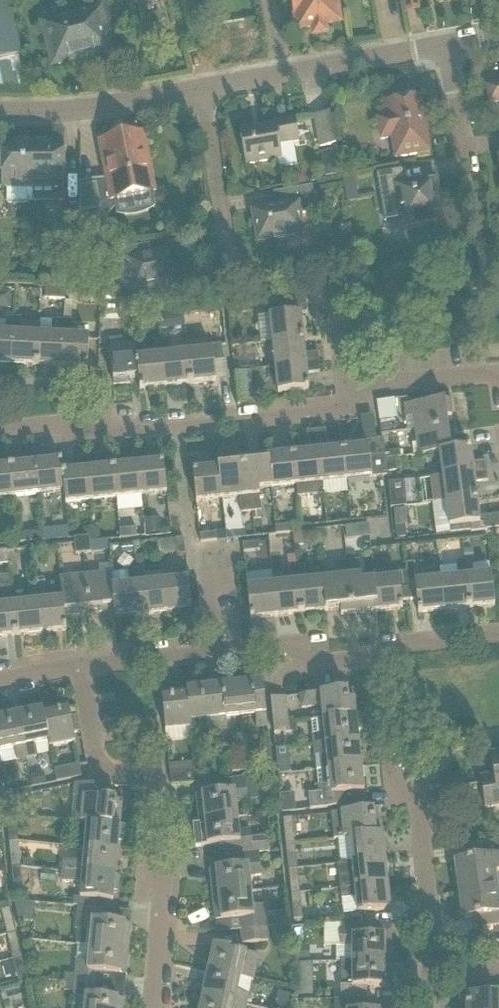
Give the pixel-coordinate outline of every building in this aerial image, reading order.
[(22,55),(9,0),(0,0),(0,61),(22,55)] [(297,30),(312,27),(313,35),(327,33),(325,25),(340,22),(336,0),(292,0),(297,30)] [(112,22),(104,24),(100,9),(42,23),(52,66),(111,52),(107,37),(115,35),(112,22)] [(486,86),(489,104),(498,102),(498,84),(486,86)] [(394,158),(430,152),(420,97),(385,103),(388,116),(377,118),(381,141),(391,140),(394,158)] [(335,145),(333,133),(330,113),(314,116),(320,148),(335,145)] [(299,142),(298,139),(295,119),(274,122),(274,124),(240,130),(246,164),(282,158),(280,145),(299,142)] [(143,133),(128,136),(126,128),(113,131),(115,139),(100,142),(111,201),(154,192),(143,133)] [(2,188),(6,189),(6,201),(30,202),(31,189),(33,142),(11,141),(11,156),(3,156),(0,156),(0,188),(2,188)] [(33,142),(31,189),(61,190),(62,163),(63,143),(33,142)] [(404,170),(405,170),(405,169),(375,174),(384,221),(397,218),(399,226),(441,218),(436,185),(434,186),(429,182),(428,180),(406,184),(404,170)] [(79,222),(102,218),(95,183),(79,186),(79,213),(79,222)] [(301,215),(316,212),(311,185),(275,192),(278,206),(251,211),(257,242),(305,234),(301,215)] [(62,214),(61,214),(62,256),(78,255),(77,213),(62,214)] [(141,247),(113,253),(120,290),(113,291),(121,300),(128,307),(155,311),(156,302),(160,302),(157,285),(172,282),(166,251),(143,256),(141,247)] [(471,291),(483,290),(482,278),(470,279),(471,291)] [(218,299),(221,281),(213,280),(211,298),(218,299)] [(110,290),(100,290),(100,298),(110,299),(110,290)] [(300,313),(307,313),(306,305),(290,306),(290,314),(270,316),(272,342),(303,338),(300,313)] [(206,325),(223,323),(221,309),(203,311),(205,320),(206,325)] [(203,311),(183,313),(184,323),(205,320),(203,311)] [(167,316),(157,317),(159,330),(169,329),(167,316)] [(13,318),(5,318),(4,332),(0,332),(0,364),(11,364),(13,318)] [(21,333),(21,319),(13,318),(11,364),(36,366),(38,333),(21,333)] [(62,367),(64,322),(58,322),(57,334),(38,333),(36,366),(62,367)] [(71,335),(71,322),(64,322),(62,367),(87,368),(89,336),(71,335)] [(154,356),(138,358),(135,333),(133,333),(135,344),(138,377),(140,389),(165,387),(160,339),(153,340),(154,356)] [(122,338),(109,339),(109,345),(111,365),(114,385),(130,383),(129,378),(138,377),(135,344),(122,345),(122,338)] [(318,352),(305,354),(303,338),(272,342),(275,367),(319,363),(318,352)] [(187,352),(167,355),(166,339),(160,339),(165,387),(191,384),(187,352)] [(214,361),(223,360),(221,344),(212,345),(212,350),(187,352),(191,384),(216,381),(214,361)] [(307,374),(320,372),(319,363),(275,367),(277,393),(308,389),(307,374)] [(238,405),(254,403),(250,371),(234,373),(238,405)] [(447,416),(451,415),(449,399),(405,404),(407,416),(414,415),(415,428),(448,424),(447,416)] [(454,433),(449,434),(448,424),(415,428),(418,454),(470,447),(456,449),(454,433)] [(345,449),(328,451),(326,429),(316,430),(321,482),(348,479),(345,449)] [(322,495),(321,482),(316,430),(306,431),(308,453),(293,454),(296,485),(297,498),(322,495)] [(376,439),(377,455),(385,454),(383,438),(376,439)] [(376,439),(368,440),(368,446),(364,447),(345,449),(348,479),(387,475),(387,471),(385,458),(385,454),(377,455),(376,439)] [(485,461),(472,463),(470,447),(418,454),(440,451),(443,476),(487,471),(485,461)] [(61,461),(46,462),(45,449),(34,450),(39,494),(64,492),(65,504),(66,503),(61,461)] [(14,497),(39,494),(34,450),(25,451),(26,464),(11,466),(14,497)] [(164,462),(148,464),(146,450),(137,451),(141,496),(167,493),(164,462)] [(116,498),(141,496),(137,451),(126,453),(128,466),(113,467),(116,498)] [(273,487),(296,485),(293,454),(270,457),(273,487)] [(113,467),(97,469),(96,456),(86,457),(91,501),(116,498),(113,467)] [(66,503),(91,501),(86,457),(76,458),(78,471),(63,473),(62,461),(61,461),(66,503)] [(259,489),(273,487),(270,457),(247,459),(253,512),(261,511),(259,489)] [(385,458),(387,471),(396,470),(394,457),(385,458)] [(241,513),(253,512),(247,459),(232,461),(232,467),(220,468),(223,499),(239,497),(241,513)] [(0,467),(0,498),(14,497),(11,466),(0,467)] [(196,502),(223,499),(220,468),(193,471),(196,502)] [(475,482),(488,481),(487,471),(443,476),(443,477),(429,478),(432,503),(476,498),(475,482)] [(390,508),(407,507),(405,495),(389,497),(390,508)] [(476,498),(432,503),(446,502),(449,527),(450,534),(471,532),(487,530),(486,522),(480,523),(479,517),(476,498)] [(276,535),(292,533),(291,525),(275,527),(276,535)] [(136,528),(119,529),(120,538),(137,537),(136,528)] [(200,543),(227,540),(226,532),(200,535),(200,543)] [(76,554),(83,554),(82,537),(74,538),(76,554)] [(83,554),(91,553),(89,537),(82,537),(83,554)] [(177,555),(185,555),(184,538),(176,539),(177,555)] [(243,552),(259,550),(259,543),(242,544),(243,552)] [(132,544),(121,545),(122,554),(133,553),(132,544)] [(8,564),(6,550),(0,551),(0,565),(8,564)] [(134,556),(136,568),(143,568),(142,555),(134,556)] [(383,580),(361,582),(359,560),(353,561),(359,613),(386,610),(383,580)] [(473,576),(472,564),(472,560),(463,561),(467,608),(494,605),(491,574),(473,576)] [(341,615),(359,613),(353,561),(339,562),(341,578),(328,580),(331,610),(340,609),(341,615)] [(440,611),(467,608),(463,561),(456,562),(458,578),(437,580),(440,611)] [(437,580),(415,583),(413,563),(408,564),(412,600),(416,599),(418,613),(440,611),(437,580)] [(402,601),(412,600),(408,564),(406,564),(406,572),(399,573),(399,578),(383,580),(386,610),(402,609),(402,601)] [(328,580),(305,582),(304,566),(299,567),(304,613),(331,610),(328,580)] [(290,583),(274,585),(277,616),(304,613),(299,567),(297,567),(288,568),(290,583)] [(115,618),(141,615),(136,568),(128,569),(129,585),(113,587),(111,573),(115,618)] [(143,568),(136,568),(141,615),(166,612),(163,582),(145,583),(144,574),(143,568)] [(115,618),(111,573),(85,575),(89,609),(98,608),(99,612),(114,611),(115,618)] [(80,610),(89,609),(85,575),(60,578),(66,630),(65,616),(80,614),(80,610)] [(40,633),(66,630),(60,578),(62,600),(45,601),(43,585),(35,586),(40,633)] [(166,612),(191,610),(188,579),(163,582),(166,612)] [(250,619),(277,616),(274,585),(247,588),(250,619)] [(15,636),(40,633),(35,586),(28,587),(30,603),(12,605),(15,636)] [(0,606),(0,637),(15,636),(12,605),(0,606)] [(267,726),(264,699),(263,681),(237,684),(241,716),(254,715),(255,727),(267,726)] [(226,718),(241,716),(237,684),(212,687),(217,733),(227,731),(226,718)] [(205,734),(217,733),(212,687),(187,689),(190,722),(204,720),(205,734)] [(190,722),(187,689),(161,692),(165,730),(190,728),(190,722)] [(321,720),(356,716),(353,690),(300,695),(302,709),(320,707),(321,720)] [(288,723),(287,717),(285,697),(270,699),(273,725),(288,723)] [(77,716),(70,718),(67,704),(42,709),(49,743),(50,743),(50,747),(75,742),(73,733),(80,732),(77,716)] [(34,746),(49,743),(42,709),(17,714),(26,759),(36,757),(34,746)] [(26,759),(17,714),(0,718),(0,755),(2,764),(26,759)] [(313,746),(358,741),(356,716),(321,720),(310,721),(313,746)] [(274,734),(289,733),(288,723),(273,725),(274,734)] [(315,771),(361,767),(358,741),(313,746),(314,758),(315,771)] [(279,774),(292,773),(289,748),(276,749),(279,774)] [(260,771),(271,769),(269,750),(257,751),(260,771)] [(490,757),(494,781),(481,783),(485,808),(498,806),(498,755),(490,757)] [(228,774),(245,772),(244,761),(227,763),(228,774)] [(56,783),(81,778),(79,764),(53,769),(56,783)] [(318,793),(309,794),(311,809),(319,809),(327,808),(347,806),(345,793),(363,791),(361,767),(315,771),(318,793)] [(195,770),(170,773),(171,785),(191,783),(196,783),(195,770)] [(236,803),(247,802),(245,777),(219,780),(220,793),(196,795),(198,821),(238,817),(236,803)] [(110,799),(111,787),(75,784),(74,796),(81,797),(79,822),(120,826),(122,800),(110,799)] [(31,806),(14,805),(14,798),(5,799),(6,817),(15,816),(30,817),(31,806)] [(339,813),(331,813),(333,840),(341,839),(382,834),(379,808),(360,810),(339,813)] [(9,843),(18,842),(15,816),(6,817),(9,843)] [(250,831),(239,832),(238,817),(198,821),(199,823),(192,824),(193,825),(195,847),(201,846),(201,847),(225,844),(227,857),(259,853),(269,852),(268,837),(251,839),(250,831)] [(285,845),(295,844),(292,818),(282,819),(285,845)] [(79,822),(79,823),(86,824),(84,848),(117,851),(118,843),(123,844),(125,827),(120,826),(79,822)] [(351,863),(385,859),(382,834),(341,839),(348,838),(351,863)] [(11,868),(20,867),(18,842),(9,843),(11,868)] [(288,869),(297,868),(295,844),(285,845),(288,869)] [(115,876),(117,851),(84,848),(82,863),(63,861),(62,871),(115,876)] [(250,878),(261,877),(259,853),(227,857),(228,868),(210,870),(212,896),(252,892),(250,878)] [(455,862),(459,891),(496,885),(495,873),(498,873),(498,856),(455,862)] [(340,890),(387,884),(385,859),(351,863),(337,864),(340,890)] [(14,894),(23,893),(20,867),(11,868),(14,894)] [(291,895),(300,894),(297,868),(288,869),(291,895)] [(62,871),(61,882),(80,884),(78,898),(73,898),(72,906),(77,906),(88,907),(108,909),(108,901),(113,902),(115,876),(62,871)] [(356,913),(390,910),(387,884),(340,890),(341,900),(355,899),(356,913)] [(498,899),(496,885),(459,891),(463,919),(479,916),(481,927),(498,924),(498,899)] [(265,905),(253,906),(252,892),(212,896),(215,921),(239,919),(241,932),(267,929),(265,905)] [(294,920),(303,919),(300,894),(291,895),(294,920)] [(37,916),(36,900),(18,902),(20,918),(37,916)] [(108,909),(88,907),(77,906),(75,931),(89,932),(88,947),(128,950),(131,924),(106,922),(108,909)] [(6,936),(15,934),(9,909),(0,911),(6,936)] [(339,946),(335,946),(335,963),(339,963),(351,963),(391,963),(391,936),(366,936),(366,923),(346,924),(338,924),(339,946)] [(242,944),(268,941),(267,929),(241,932),(242,944)] [(12,960),(21,958),(15,934),(6,936),(12,960)] [(259,955),(233,950),(214,945),(208,972),(241,979),(241,978),(253,981),(259,955)] [(126,975),(128,950),(88,947),(87,960),(75,960),(74,976),(64,975),(64,982),(101,986),(102,973),(126,975)] [(18,984),(27,982),(21,958),(12,960),(18,984)] [(339,977),(340,999),(333,999),(333,1001),(361,1001),(367,1000),(367,987),(391,987),(391,963),(351,963),(339,963),(339,977)] [(308,965),(298,965),(299,980),(308,980),(308,965)] [(238,992),(241,979),(208,972),(202,997),(246,1006),(249,995),(238,992)] [(101,986),(64,982),(63,987),(73,988),(71,1005),(83,1006),(83,1007),(123,1007),(124,999),(100,997),(101,986)] [(498,995),(498,994),(460,995),(460,1007),(498,1007),(498,995)] [(246,1006),(202,997),(200,1007),(246,1007),(246,1006)]
